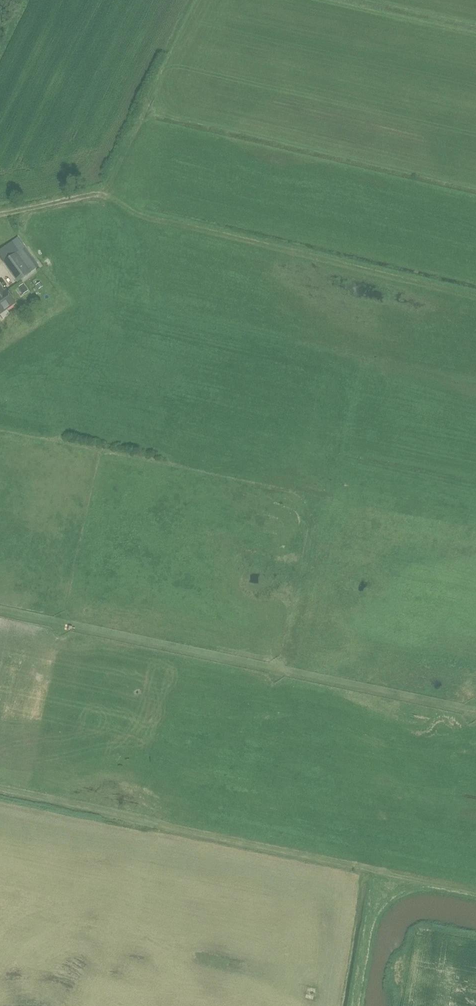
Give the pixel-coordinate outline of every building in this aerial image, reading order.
[(37,268),(22,249),(17,253),(16,253),(3,262),(18,283),(31,273),(31,272),(37,268)] [(0,286),(0,314),(15,303),(6,290),(4,292),(0,286)]
